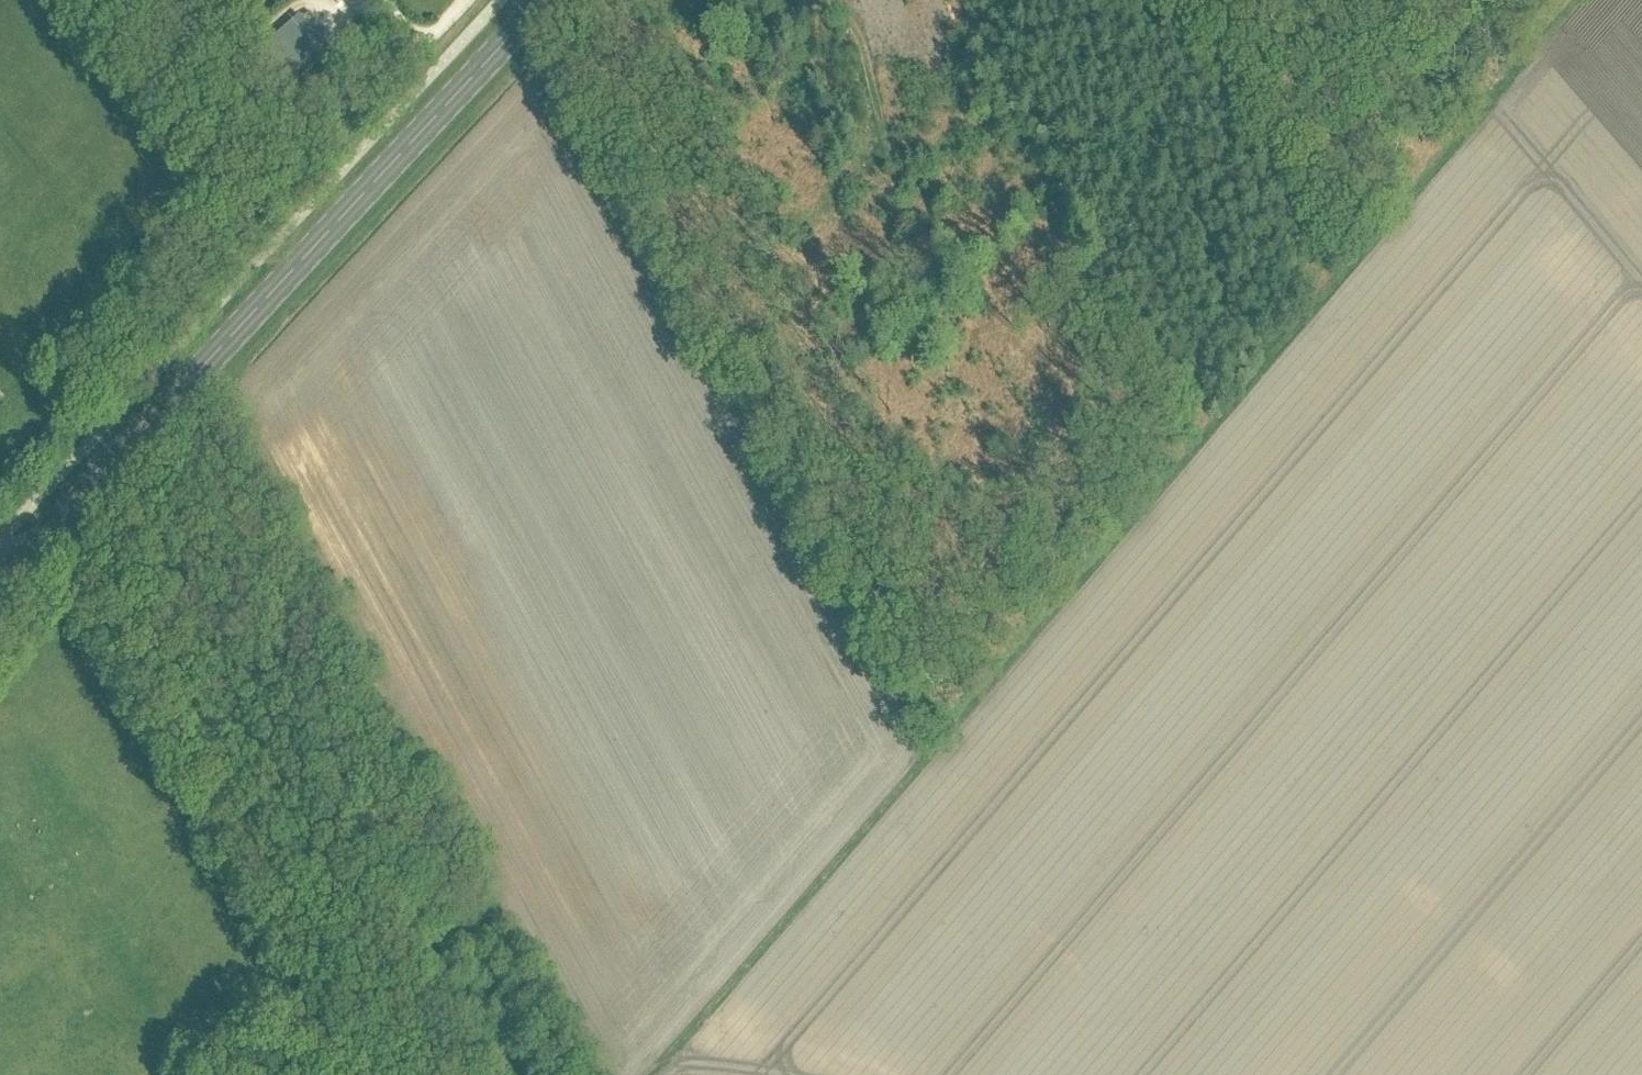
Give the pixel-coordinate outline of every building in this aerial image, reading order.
[(285,82),(325,48),(298,18),(262,50),(255,56),(281,86),(285,82)]
